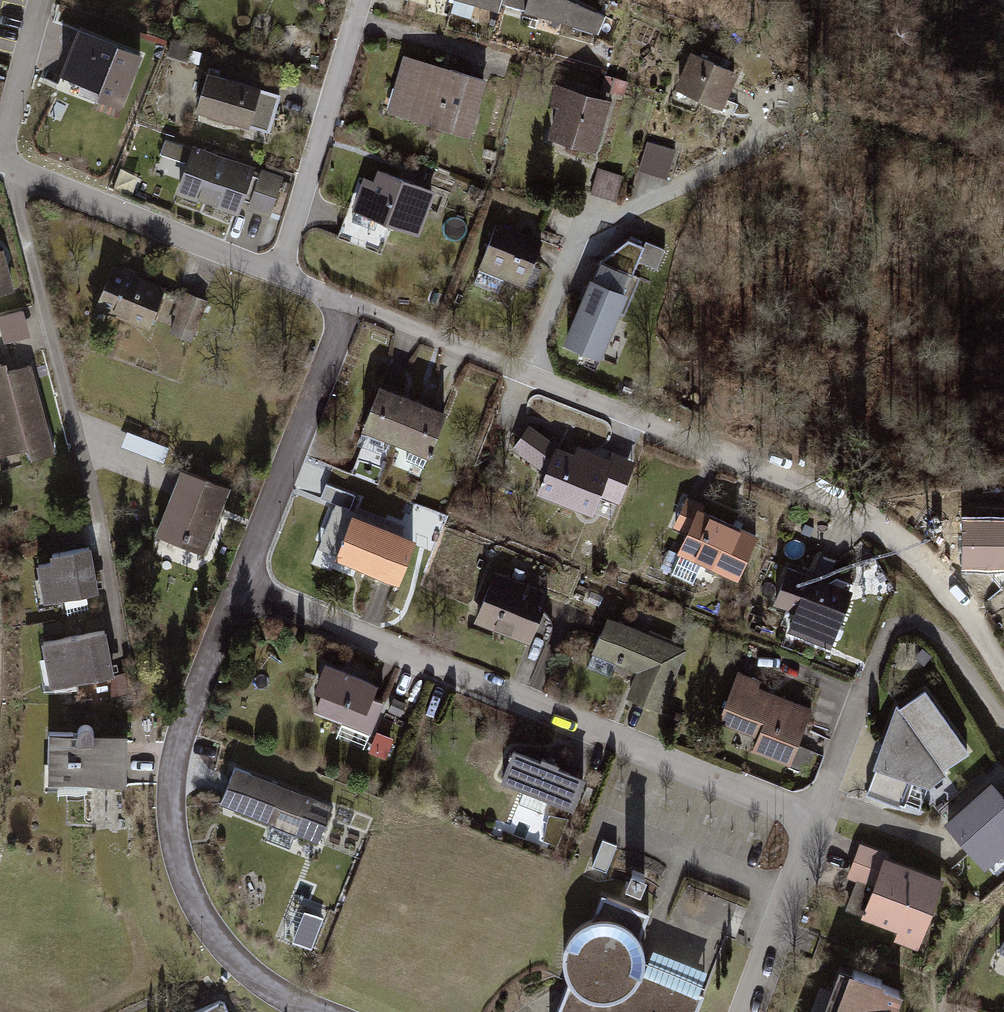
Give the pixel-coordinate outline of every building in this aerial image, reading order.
[(585,0),(526,0),(525,7),(598,27),(605,9),(585,0)] [(151,55),(102,40),(82,106),(116,116),(119,107),(134,111),(151,55)] [(688,46),(673,87),(729,108),(744,67),(688,46)] [(501,81),(411,55),(395,112),(484,137),(501,81)] [(205,67),(194,100),(274,127),(285,94),(205,67)] [(630,80),(604,74),(601,87),(627,94),(630,80)] [(595,146),(611,95),(557,78),(549,101),(557,104),(549,131),(595,146)] [(671,177),(679,149),(650,141),(642,169),(671,177)] [(295,173),(206,142),(191,185),(256,208),(261,194),(284,203),(295,173)] [(623,174),(596,166),(589,188),(616,196),(623,174)] [(379,180),(371,178),(358,212),(429,238),(447,191),(384,167),(379,180)] [(524,283),(542,236),(494,217),(476,264),(524,283)] [(15,288),(0,227),(0,292),(15,288)] [(659,268),(669,244),(645,234),(642,241),(629,236),(600,259),(569,338),(606,353),(623,309),(627,312),(643,272),(637,270),(640,260),(659,268)] [(179,291),(121,268),(107,302),(165,326),(179,291)] [(194,344),(212,301),(191,293),(173,335),(194,344)] [(34,336),(25,309),(0,317),(0,319),(8,344),(34,336)] [(0,364),(0,456),(1,460),(28,453),(30,462),(57,455),(32,366),(13,372),(10,361),(0,364)] [(399,386),(381,378),(362,424),(428,450),(446,404),(431,398),(399,386)] [(556,442),(530,423),(514,444),(541,463),(556,442)] [(131,433),(127,446),(166,458),(168,451),(147,445),(149,438),(131,433)] [(610,464),(557,443),(537,491),(590,513),(610,464)] [(236,493),(189,474),(162,540),(210,559),(236,493)] [(693,536),(685,554),(748,584),(771,535),(692,497),(677,529),(693,536)] [(423,542),(365,514),(345,554),(403,583),(423,542)] [(965,567),(1003,567),(1003,524),(965,523),(965,567)] [(95,541),(33,549),(40,596),(101,588),(95,541)] [(864,592),(799,567),(783,607),(804,615),(801,623),(834,636),(838,626),(849,630),(864,592)] [(507,575),(487,622),(540,645),(560,598),(507,575)] [(693,652),(619,618),(602,656),(642,675),(632,697),(666,712),(693,652)] [(104,621),(35,634),(44,681),(113,668),(104,621)] [(376,683),(324,659),(312,687),(320,690),(313,706),(357,725),(376,683)] [(800,767),(822,711),(768,689),(770,684),(747,675),(728,723),(764,737),(759,751),(800,767)] [(898,706),(866,793),(902,806),(911,782),(929,789),(946,777),(942,771),(967,754),(925,693),(900,710),(898,706)] [(114,725),(91,725),(91,734),(59,734),(60,790),(146,790),(145,738),(114,738),(114,725)] [(512,744),(499,776),(575,806),(588,774),(562,764),(564,760),(545,752),(543,756),(512,744)] [(332,804),(237,763),(221,798),(317,840),(332,804)] [(954,824),(997,877),(1003,872),(1003,784),(954,824)] [(939,951),(964,879),(865,845),(853,880),(865,884),(855,911),(915,932),(912,942),(939,951)] [(554,1011),(695,1011),(703,991),(697,989),(705,967),(647,944),(646,938),(643,932),(639,929),(645,912),(600,895),(591,920),(581,925),(575,931),(570,944),(564,944),(564,966),(570,977),(554,1011)] [(307,915),(297,945),(315,951),(325,922),(307,915)] [(848,968),(832,1011),(901,1011),(909,989),(848,968)] [(205,1011),(230,1011),(227,1003),(205,1011)]
